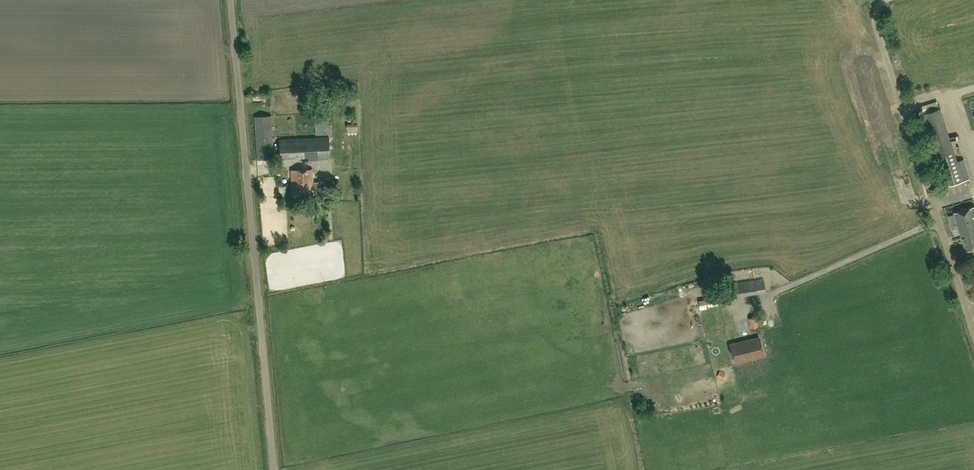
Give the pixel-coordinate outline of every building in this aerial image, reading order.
[(335,84),(335,99),(348,99),(348,84),(335,84)] [(953,146),(942,102),(928,105),(939,149),(953,146)] [(258,160),(273,159),(271,116),(255,117),(258,160)] [(331,124),(315,125),(315,135),(331,134),(331,124)] [(310,160),(330,159),(329,137),(279,140),(280,159),(309,157),(310,160)] [(937,168),(943,187),(969,179),(963,160),(956,162),(955,156),(935,162),(937,168)] [(317,201),(325,201),(325,184),(322,185),(322,182),(314,182),(313,169),(292,170),(293,194),(314,193),(314,187),(317,187),(317,201)] [(954,213),(966,252),(973,249),(973,207),(954,213)] [(735,297),(765,292),(763,279),(733,284),(735,297)] [(732,285),(721,286),(722,297),(733,296),(732,285)] [(755,317),(749,319),(751,328),(757,327),(755,317)] [(759,336),(729,344),(734,363),(764,356),(759,336)]
